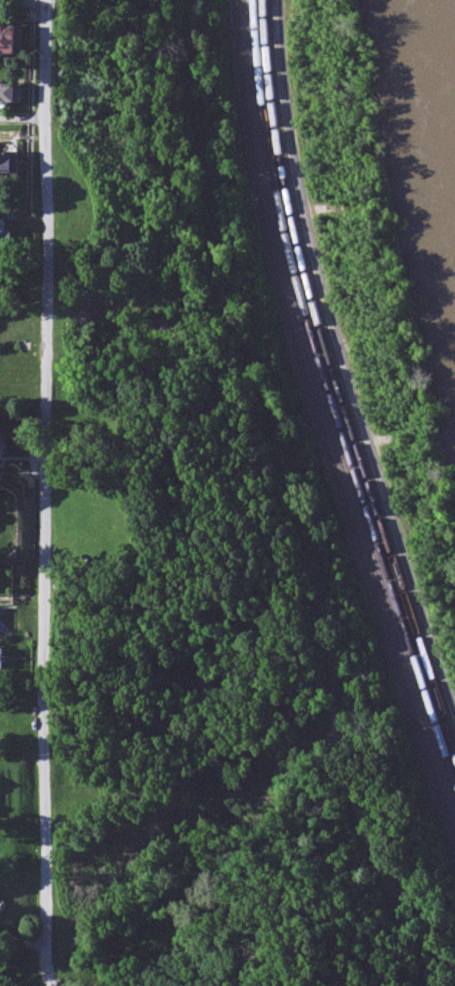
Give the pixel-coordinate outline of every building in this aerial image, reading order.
[(28,56),(28,28),(0,28),(0,56),(28,56)] [(27,105),(27,83),(0,83),(0,105),(27,105)] [(0,153),(0,179),(22,179),(22,153),(0,153)] [(0,213),(0,247),(11,247),(11,213),(0,213)] [(8,650),(0,650),(0,671),(8,671),(8,650)]
